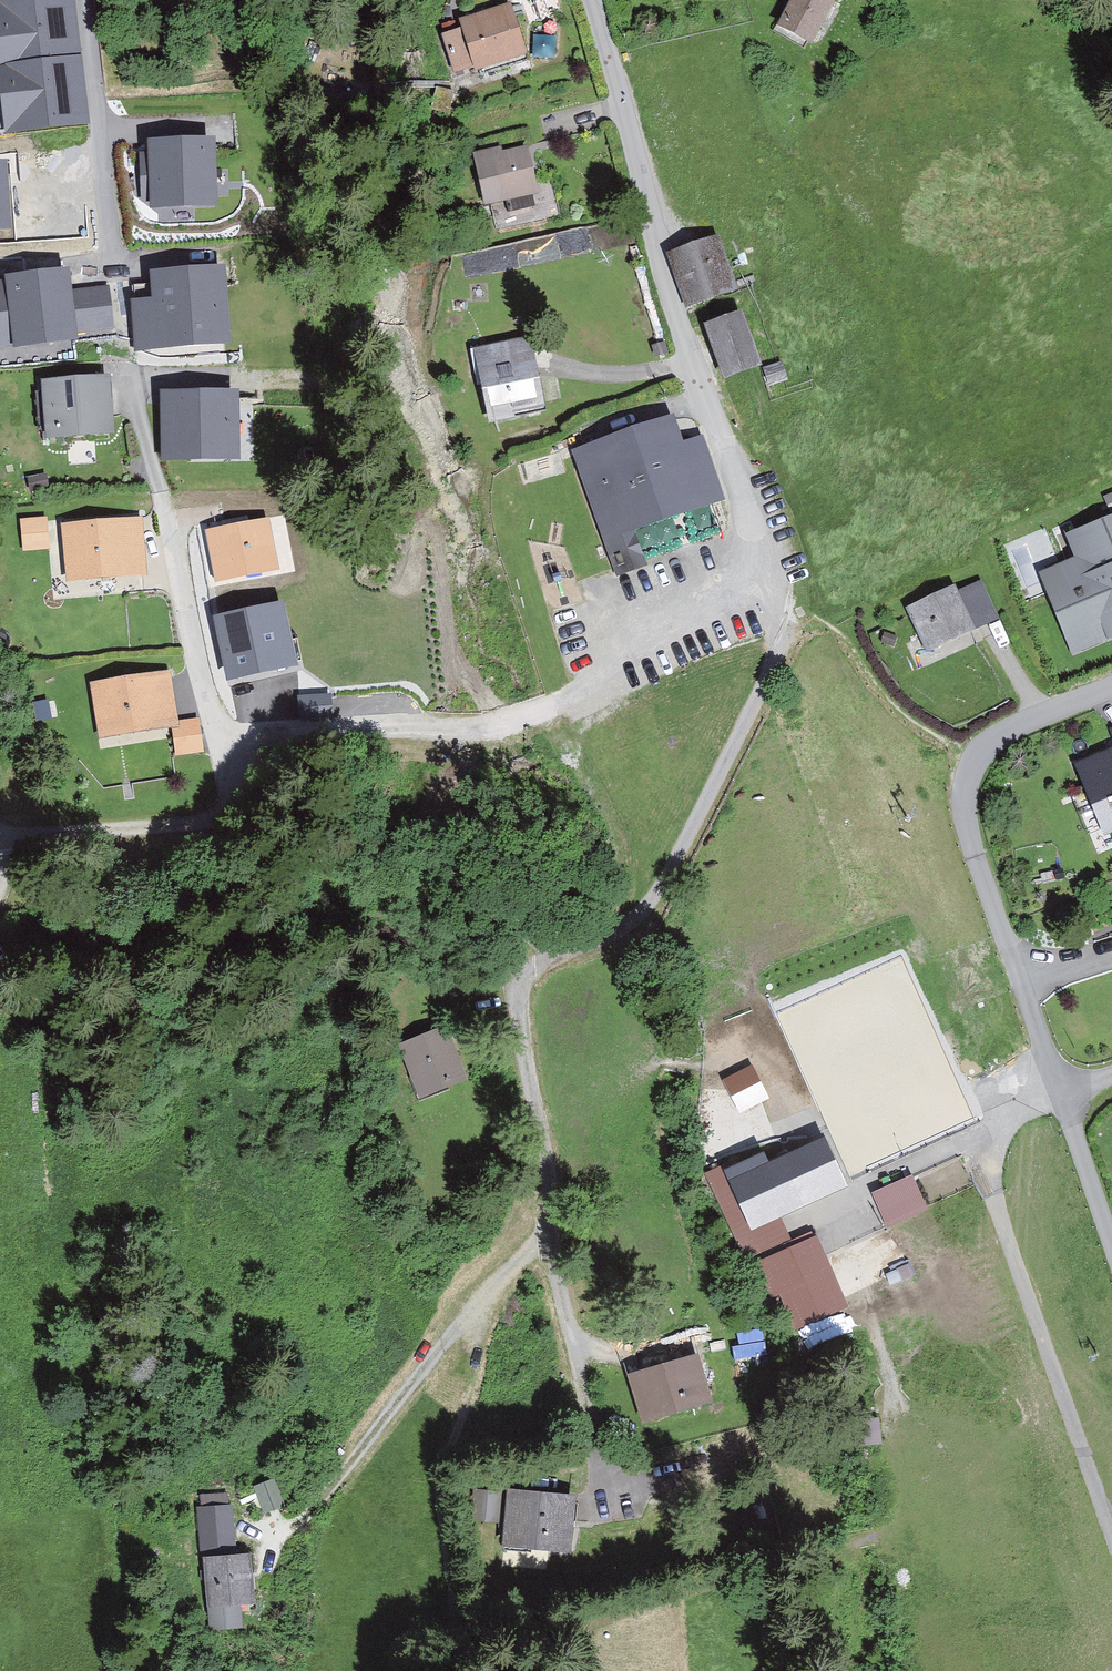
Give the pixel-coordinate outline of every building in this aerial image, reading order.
[(81,53),(74,0),(0,0),(0,63),(81,53)] [(836,0),(790,0),(777,24),(813,42),(836,0)] [(458,17),(461,27),(441,33),(453,73),(474,66),(475,70),(527,54),(511,1),(458,17)] [(0,63),(0,86),(6,133),(89,123),(81,53),(0,63)] [(448,98),(447,97),(433,94),(428,115),(443,118),(448,100),(448,98)] [(217,134),(145,137),(146,150),(139,150),(142,200),(150,200),(151,209),(220,206),(217,134)] [(481,154),(491,196),(504,192),(508,209),(536,202),(524,151),(497,158),(495,151),(481,154)] [(0,159),(0,232),(14,231),(8,158),(0,159)] [(736,288),(718,235),(669,251),(687,305),(736,288)] [(0,280),(0,342),(13,341),(14,347),(79,339),(78,333),(114,328),(109,284),(74,288),(71,265),(4,273),(5,279),(0,280)] [(228,269),(151,276),(153,299),(131,301),(136,350),(234,342),(228,269)] [(760,274),(743,282),(746,289),(763,281),(760,274)] [(762,365),(743,309),(704,323),(723,378),(762,365)] [(486,374),(499,421),(552,406),(543,375),(535,377),(526,343),(473,358),(478,376),(486,374)] [(111,373),(40,379),(46,438),(116,432),(111,373)] [(239,391),(160,390),(159,460),(237,461),(239,391)] [(673,413),(571,449),(617,577),(649,566),(636,531),(726,499),(703,435),(683,442),(673,413)] [(1065,533),(1074,557),(1038,572),(1072,654),(1111,638),(1111,514),(1065,533)] [(65,580),(148,574),(143,517),(61,523),(65,580)] [(269,517),(207,529),(217,581),(279,569),(269,517)] [(45,521),(23,523),(25,548),(47,546),(45,521)] [(980,578),(957,589),(976,629),(999,618),(980,578)] [(954,584),(905,608),(926,652),(976,629),(957,589),(954,584)] [(286,601),(212,617),(226,680),(299,664),(286,601)] [(171,724),(174,723),(169,680),(103,688),(108,731),(171,724)] [(303,699),(304,716),(333,715),(332,698),(303,699)] [(199,750),(195,721),(174,723),(171,724),(177,753),(199,750)] [(1089,770),(1111,828),(1111,761),(1089,770)] [(464,1075),(445,1032),(414,1046),(433,1089),(464,1075)] [(752,1065),(724,1077),(738,1111),(767,1100),(752,1065)] [(763,1152),(725,1168),(752,1230),(777,1218),(848,1185),(824,1136),(767,1162),(763,1152)] [(787,1240),(777,1218),(752,1230),(725,1168),(705,1177),(742,1259),(787,1240)] [(913,1175),(870,1193),(885,1228),(928,1209),(913,1175)] [(817,1238),(762,1260),(774,1291),(785,1286),(802,1326),(846,1307),(817,1238)] [(642,1419),(712,1399),(698,1353),(628,1373),(642,1419)] [(475,1515),(498,1517),(499,1485),(476,1484),(475,1515)] [(571,1549),(574,1495),(509,1492),(507,1546),(571,1549)] [(200,1512),(203,1556),(234,1554),(230,1510),(200,1512)] [(253,1566),(252,1552),(234,1554),(203,1556),(201,1556),(201,1563),(209,1563),(246,1560),(246,1567),(253,1566)] [(246,1567),(246,1560),(209,1563),(214,1625),(237,1623),(235,1600),(249,1599),(248,1585),(246,1567)]
